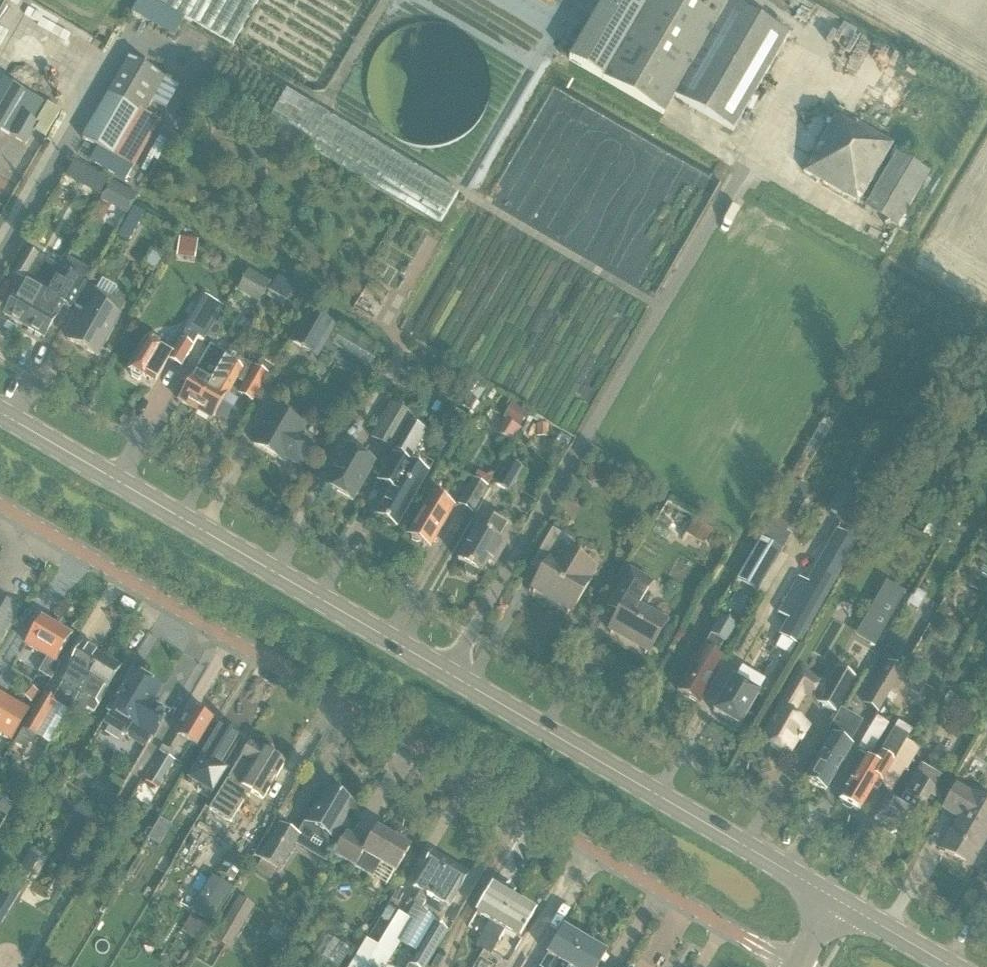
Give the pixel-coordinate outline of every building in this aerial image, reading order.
[(143,20),(151,7),(139,0),(138,0),(130,12),(143,20)] [(233,45),(259,0),(155,0),(233,45)] [(569,60),(602,79),(664,115),(675,97),(734,131),(789,36),(730,2),(731,0),(603,0),(569,60)] [(129,56),(83,138),(99,147),(135,168),(161,121),(146,113),(166,77),(129,56)] [(48,103),(4,77),(0,83),(0,128),(28,144),(37,129),(47,135),(61,110),(48,103)] [(195,117),(205,91),(186,83),(176,110),(195,117)] [(439,228),(460,192),(287,91),(266,127),(439,228)] [(883,136),(854,120),(853,122),(839,115),(838,116),(837,115),(805,171),(859,203),(894,143),(883,136)] [(126,182),(135,168),(99,147),(91,161),(126,182)] [(898,226),(930,171),(898,153),(866,208),(898,226)] [(76,160),(67,175),(84,186),(93,170),(76,160)] [(112,181),(101,200),(125,214),(136,195),(112,181)] [(145,215),(135,209),(124,228),(133,234),(145,215)] [(81,264),(88,249),(76,243),(69,258),(81,264)] [(64,269),(59,266),(29,249),(15,273),(27,279),(6,316),(29,329),(34,319),(31,317),(38,304),(40,300),(44,302),(64,269)] [(74,302),(86,282),(64,269),(44,302),(40,300),(38,304),(31,317),(34,319),(29,329),(45,338),(63,305),(69,308),(73,301),(74,302)] [(248,270),(236,291),(258,303),(264,293),(269,284),(269,283),(248,270)] [(296,287),(278,277),(270,292),(287,302),(296,287)] [(122,315),(121,314),(107,306),(112,297),(87,284),(75,306),(85,311),(69,339),(98,356),(122,315)] [(372,302),(391,315),(400,301),(380,289),(372,302)] [(265,295),(256,310),(262,313),(264,314),(272,300),(270,299),(265,295)] [(318,359),(337,326),(309,310),(290,343),(318,359)] [(170,360),(182,367),(194,346),(199,338),(204,341),(212,329),(197,320),(189,332),(186,330),(174,352),(149,338),(130,371),(133,373),(132,376),(140,381),(143,379),(146,381),(147,378),(156,383),(170,360)] [(346,333),(340,347),(387,368),(393,354),(346,333)] [(254,400),(265,381),(266,381),(270,375),(243,359),(244,358),(242,352),(233,347),(226,358),(222,364),(196,410),(214,420),(238,378),(240,381),(243,383),(248,383),(242,393),(254,400)] [(196,410),(222,364),(213,359),(203,375),(196,371),(179,400),(196,410)] [(469,394),(463,406),(469,410),(476,398),(469,394)] [(395,451),(405,433),(404,433),(414,415),(391,402),(371,437),(395,451)] [(502,404),(497,413),(512,422),(518,413),(502,404)] [(300,465),(314,442),(302,435),(307,426),(276,409),(255,444),(284,461),(286,457),(300,465)] [(450,421),(451,427),(461,432),(468,419),(455,412),(450,421)] [(550,424),(538,424),(538,436),(549,437),(550,424)] [(420,442),(408,435),(405,433),(395,451),(398,453),(396,457),(393,455),(380,476),(395,484),(377,515),(398,527),(428,475),(408,464),(420,442)] [(441,441),(435,450),(444,455),(449,446),(441,441)] [(353,501),(376,462),(349,445),(326,485),(353,501)] [(525,468),(510,459),(495,484),(511,493),(525,468)] [(588,468),(590,480),(603,478),(601,467),(588,468)] [(868,485),(878,491),(886,477),(876,471),(868,485)] [(489,487),(474,478),(459,504),(473,513),(489,487)] [(845,482),(828,510),(839,517),(856,488),(845,482)] [(788,531),(799,513),(807,498),(805,496),(807,492),(792,483),(781,502),(773,515),(775,516),(762,538),(738,580),(758,592),(792,535),(788,531)] [(431,547),(456,506),(433,493),(409,533),(411,534),(413,539),(418,542),(423,542),(431,547)] [(494,565),(507,542),(501,538),(509,524),(494,516),(486,530),(480,526),(474,538),(460,561),(481,574),(489,562),(494,565)] [(694,519),(688,531),(706,541),(713,529),(694,519)] [(930,524),(924,536),(934,541),(940,530),(930,524)] [(571,609),(597,566),(568,549),(573,541),(554,529),(538,557),(550,565),(536,588),(571,609)] [(789,619),(780,636),(800,647),(860,541),(838,529),(808,581),(800,577),(779,614),(789,619)] [(649,651),(668,619),(638,601),(650,582),(632,571),(615,598),(628,606),(613,630),(649,651)] [(879,597),(871,611),(890,622),(898,608),(879,597)] [(22,608),(8,600),(0,614),(0,645),(22,608)] [(701,704),(726,660),(717,655),(725,642),(727,643),(737,625),(723,617),(713,632),(678,691),(701,704)] [(62,664),(57,660),(71,637),(43,620),(27,647),(47,659),(40,672),(52,680),(62,664)] [(45,693),(15,742),(22,746),(33,743),(57,703),(70,711),(72,708),(80,695),(103,656),(84,645),(60,683),(63,685),(54,699),(45,693)] [(80,695),(72,708),(84,714),(88,708),(94,711),(98,705),(121,667),(103,656),(80,695)] [(889,662),(864,704),(879,713),(887,700),(893,690),(904,671),(889,662)] [(838,667),(818,703),(837,714),(857,679),(838,667)] [(784,711),(766,742),(786,754),(795,738),(802,742),(812,726),(792,715),(804,695),(815,677),(800,669),(785,694),(778,707),(784,711)] [(134,725),(155,737),(169,713),(156,705),(155,701),(161,690),(134,673),(111,711),(113,712),(106,724),(124,735),(129,733),(134,725)] [(937,688),(942,680),(933,675),(928,683),(937,688)] [(759,695),(733,680),(714,713),(740,728),(759,695)] [(32,687),(25,695),(33,703),(40,695),(32,687)] [(893,690),(887,700),(893,703),(898,694),(893,690)] [(0,691),(0,734),(12,742),(32,709),(0,691)] [(826,791),(844,760),(853,747),(849,745),(863,721),(842,708),(828,732),(834,736),(825,749),(807,780),(826,791)] [(192,745),(199,749),(216,723),(194,710),(178,736),(170,750),(173,752),(184,758),(192,745)] [(877,717),(868,734),(859,749),(870,756),(890,724),(877,717)] [(210,786),(213,782),(240,737),(221,726),(202,758),(211,764),(204,776),(201,780),(202,781),(182,813),(192,820),(212,787),(210,786)] [(860,767),(841,801),(842,802),(843,802),(843,806),(850,810),(854,808),(855,808),(860,811),(875,787),(879,790),(885,782),(884,781),(894,762),(905,744),(907,745),(911,738),(894,728),(869,773),(860,767)] [(972,741),(957,746),(962,758),(977,753),(972,741)] [(252,794),(263,800),(285,764),(251,743),(242,757),(211,809),(232,822),(248,796),(250,797),(252,794)] [(905,744),(894,762),(905,769),(907,770),(918,752),(907,745),(905,744)] [(176,762),(163,754),(142,788),(155,796),(176,762)] [(890,795),(876,820),(903,836),(917,812),(918,812),(920,813),(925,805),(932,795),(940,800),(944,793),(936,788),(941,778),(943,776),(943,775),(922,764),(905,793),(906,793),(901,801),(890,795)] [(986,838),(986,799),(973,791),(972,792),(958,784),(944,809),(960,818),(942,849),(971,866),(986,838)] [(314,833),(333,843),(355,804),(328,788),(307,823),(316,829),(314,833)] [(4,799),(0,807),(0,811),(9,816),(15,805),(4,799)] [(104,801),(99,808),(108,813),(112,806),(104,801)] [(161,819),(149,839),(160,846),(172,826),(161,819)] [(303,836),(280,823),(260,858),(263,860),(257,870),(272,879),(278,869),(282,871),(303,836)] [(381,865),(396,874),(412,848),(379,829),(369,844),(348,831),(334,855),(374,878),(381,865)] [(248,860),(233,851),(220,872),(235,881),(248,860)] [(424,910),(452,863),(435,852),(413,888),(421,892),(414,903),(424,910)] [(423,912),(441,922),(470,873),(452,863),(424,910),(423,912)] [(4,871),(0,877),(0,889),(2,890),(11,876),(4,871)] [(485,949),(515,900),(494,887),(477,915),(490,923),(477,945),(485,949)] [(239,897),(214,941),(231,951),(256,907),(239,897)] [(506,932),(519,940),(536,912),(515,900),(485,949),(493,954),(506,932)] [(350,966),(387,966),(414,921),(400,912),(379,946),(368,940),(350,966)] [(192,915),(182,930),(201,942),(211,927),(192,915)] [(412,966),(428,966),(449,931),(435,923),(409,966),(412,966)] [(586,941),(564,929),(548,957),(555,961),(552,966),(571,966),(586,941)] [(607,954),(586,941),(571,966),(599,966),(607,954)]
